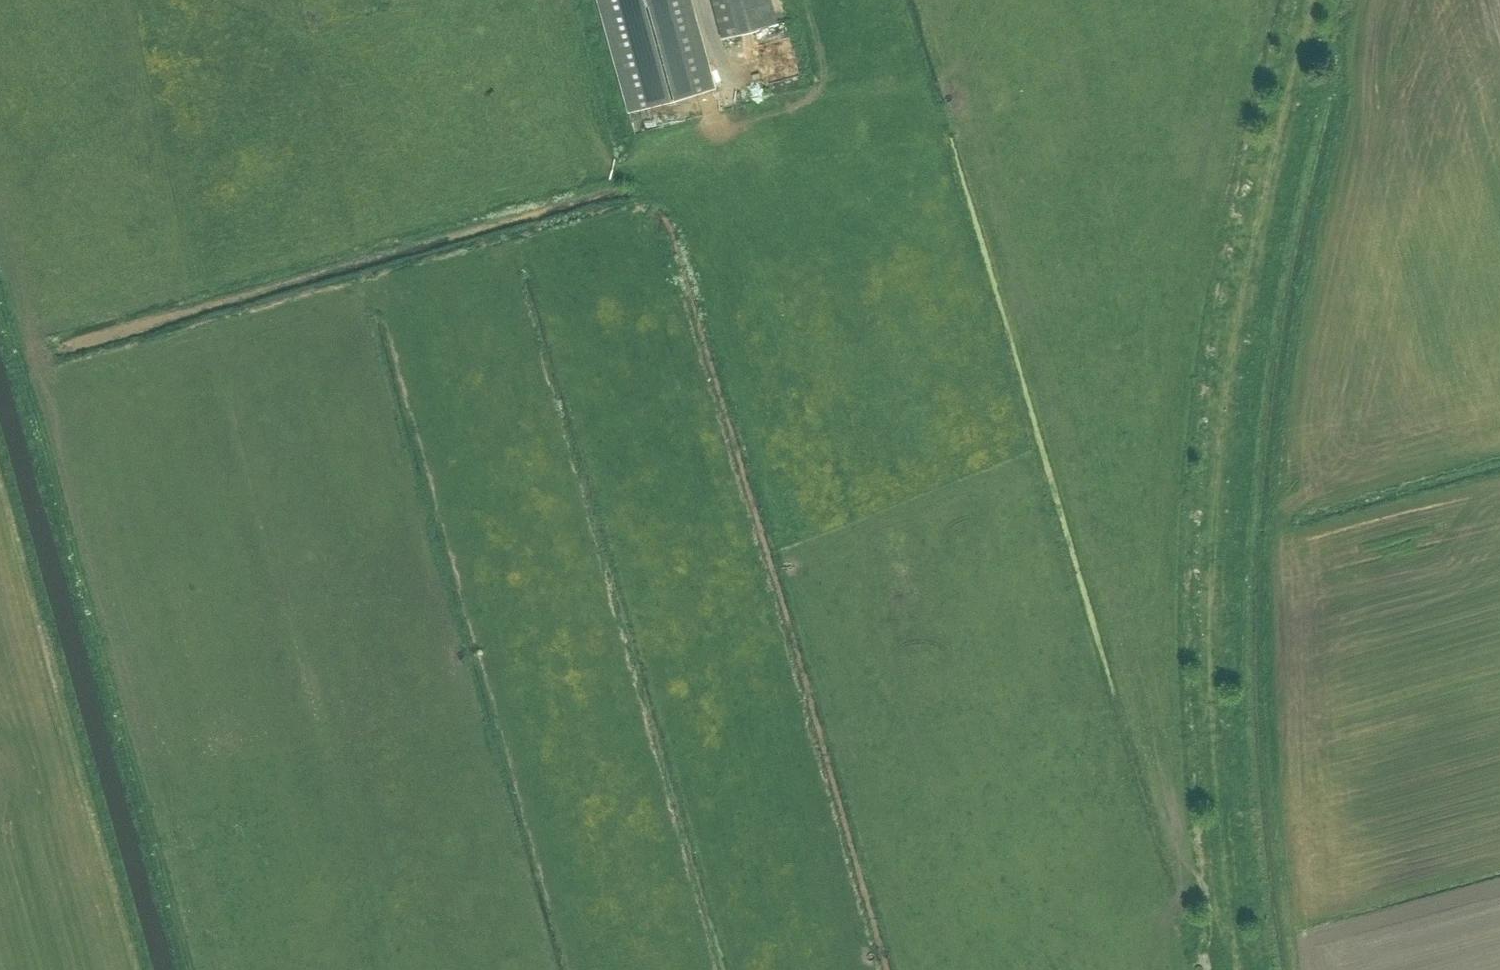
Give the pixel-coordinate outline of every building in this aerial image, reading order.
[(715,88),(690,0),(597,0),(628,112),(715,88)] [(771,0),(712,0),(723,39),(777,24),(771,0)]
